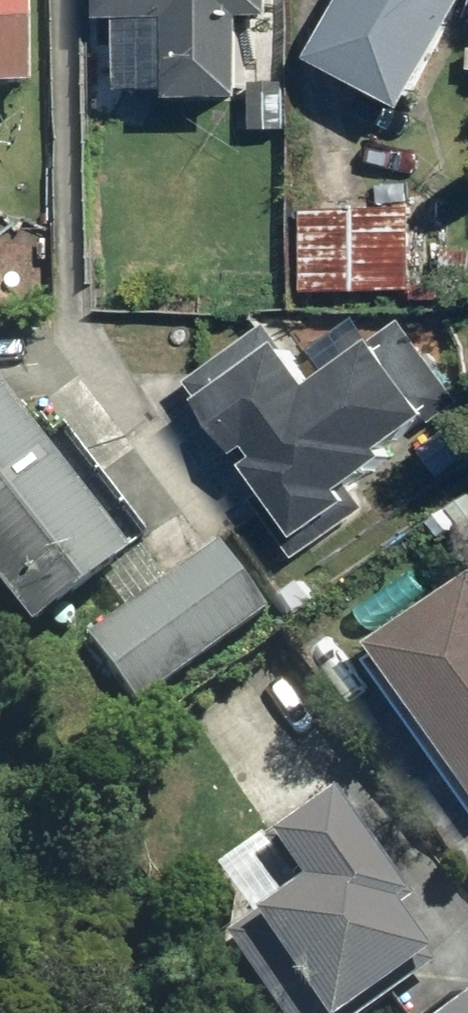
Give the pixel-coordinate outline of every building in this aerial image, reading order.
[(28,92),(26,0),(0,0),(0,93),(28,92)] [(282,0),(109,0),(109,19),(134,20),(133,109),(253,110),(253,134),(291,134),(291,85),(254,85),(255,26),(282,26),(282,0)] [(316,65),(420,118),(467,23),(467,0),(349,0),(316,65)] [(419,206),(307,205),(306,292),(417,294),(419,206)] [(193,383),(280,501),(262,514),(302,567),(374,514),(359,494),(467,413),(467,403),(408,321),(322,385),(274,321),(193,383)] [(31,635),(98,585),(118,613),(83,639),(133,707),(264,609),(221,551),(166,591),(137,552),(145,547),(61,433),(36,451),(0,401),(0,593),(31,635)] [(385,648),(467,771),(467,592),(385,648)] [(331,793),(214,873),(248,920),(219,941),(271,1012),(359,1012),(432,960),(399,914),(412,905),(331,793)] [(441,1012),(467,1012),(467,993),(441,1012)]
